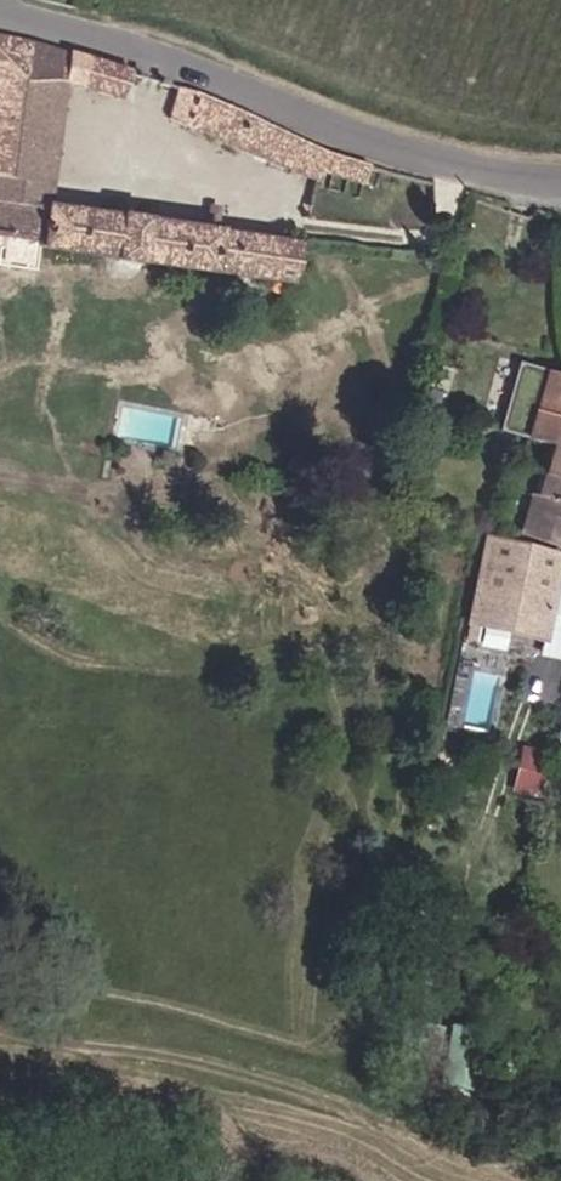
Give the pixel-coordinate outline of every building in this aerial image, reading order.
[(44,185),(60,79),(108,97),(117,72),(22,42),(0,37),(0,179),(44,185)] [(191,93),(170,90),(160,121),(308,181),(312,171),(355,184),(360,165),(315,152),(191,93)] [(40,211),(44,185),(0,179),(0,205),(40,211)] [(0,205),(0,236),(36,241),(35,246),(273,278),(271,290),(284,291),(291,245),(40,211),(0,205)] [(531,367),(525,389),(540,394),(546,371),(531,367)] [(525,389),(513,386),(506,413),(511,414),(506,428),(526,433),(525,438),(546,444),(560,391),(560,376),(546,371),(540,394),(525,389)] [(546,444),(541,470),(560,476),(560,391),(546,444)] [(546,444),(525,438),(519,462),(514,463),(497,528),(558,547),(560,537),(560,476),(541,470),(546,444)] [(538,625),(555,560),(486,542),(470,619),(498,626),(501,616),(538,625)] [(555,590),(544,647),(560,650),(560,592),(555,590)] [(483,627),(480,643),(506,647),(508,630),(483,627)] [(538,792),(542,746),(519,743),(515,789),(538,792)] [(468,1026),(434,1026),(434,1086),(468,1086),(468,1026)]
